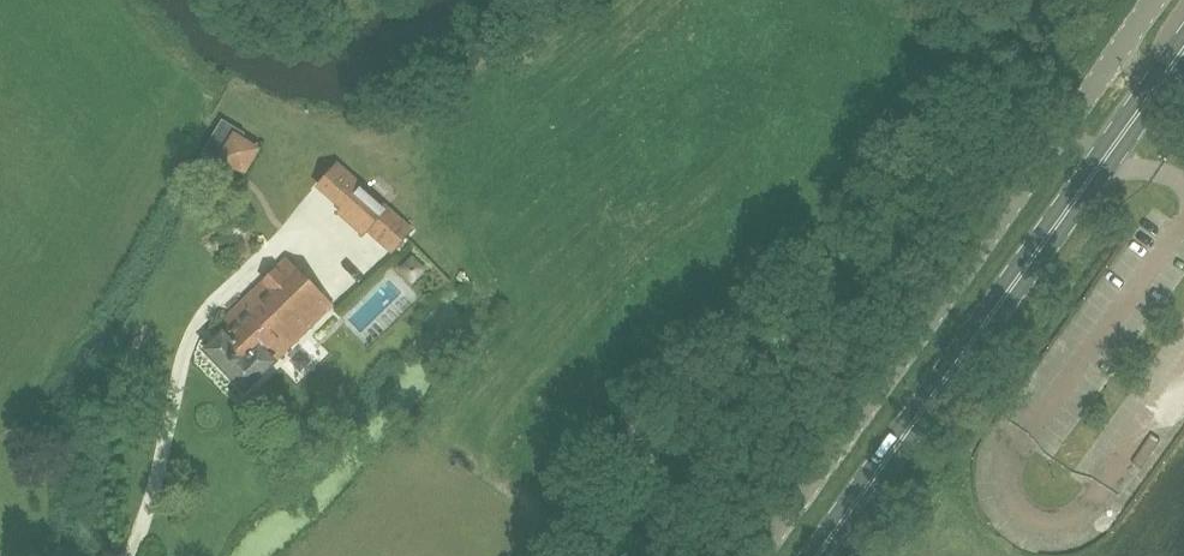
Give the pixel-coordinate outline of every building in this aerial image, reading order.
[(217,160),(245,176),(261,148),(233,132),(217,160)] [(343,208),(344,210),(367,229),(368,231),(393,252),(411,231),(385,209),(363,189),(337,166),(319,187),(343,208)] [(275,362),(274,361),(330,306),(286,260),(225,319),(232,326),(206,350),(244,391),(275,362)] [(346,312),(363,335),(413,299),(396,276),(346,312)]
